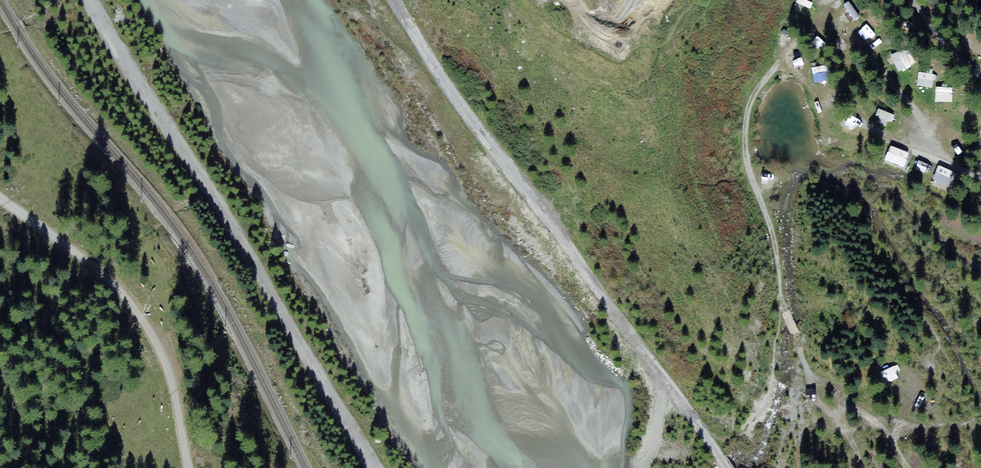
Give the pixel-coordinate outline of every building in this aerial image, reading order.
[(909,48),(891,57),(898,72),(916,64),(909,48)] [(813,67),(814,83),(828,82),(827,66),(813,67)] [(919,72),(917,85),(934,89),(937,76),(919,72)] [(936,102),(953,102),(953,88),(936,87),(936,102)] [(882,119),(880,126),(894,130),(896,124),(882,119)] [(891,146),(885,160),(904,168),(910,154),(891,146)] [(937,167),(933,182),(955,189),(959,173),(937,167)] [(887,383),(899,380),(896,368),(884,371),(887,383)]
